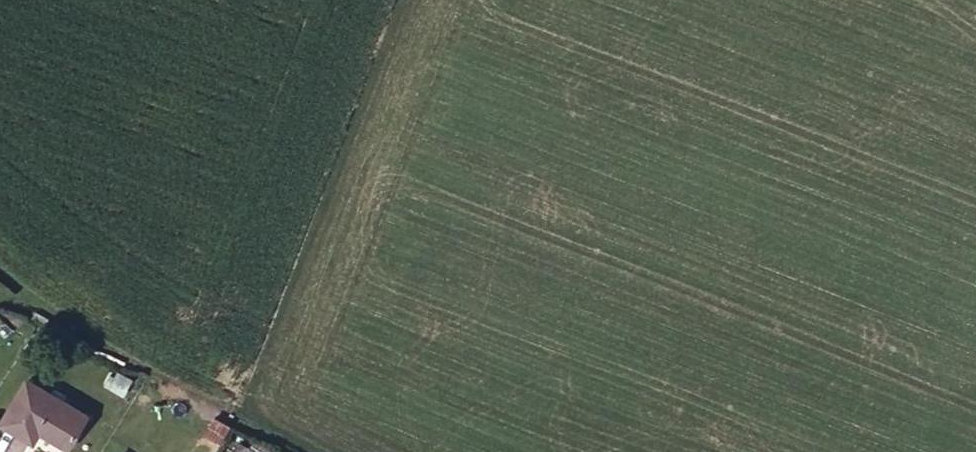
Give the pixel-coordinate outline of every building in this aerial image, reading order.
[(6,434),(16,422),(47,441),(66,406),(5,370),(0,379),(0,430),(6,434)]
